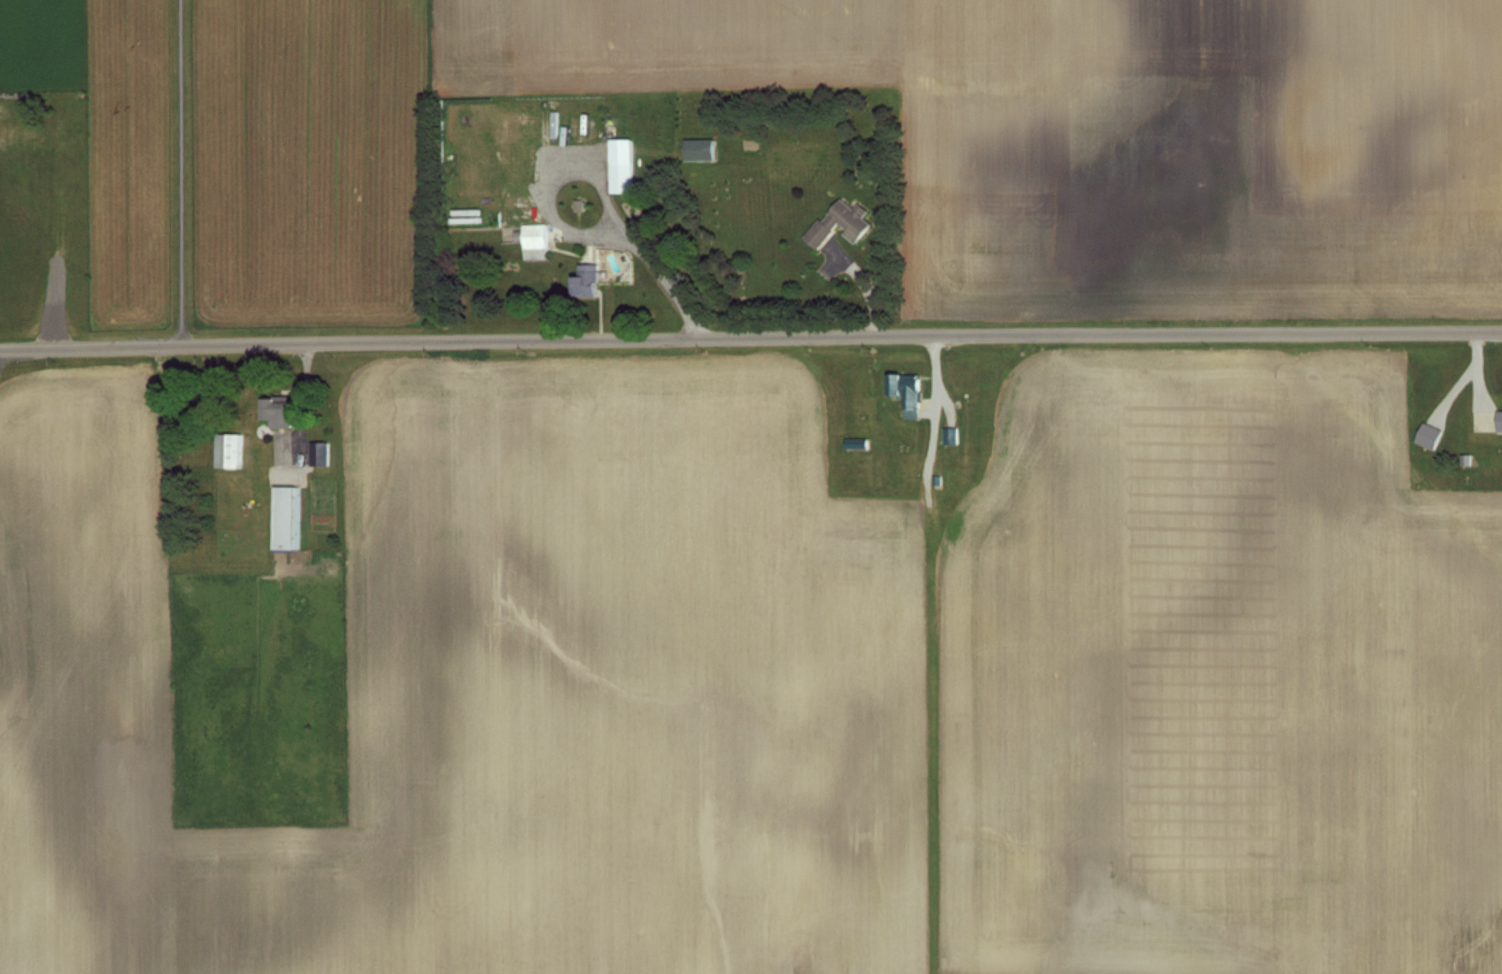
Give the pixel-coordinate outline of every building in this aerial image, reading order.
[(631,138),(610,138),(610,192),(631,192),(631,138)] [(714,160),(714,138),(684,138),(684,160),(714,160)] [(804,238),(816,248),(835,225),(855,241),(870,223),(862,217),(867,211),(857,203),(852,208),(837,196),(804,238)] [(522,224),(522,258),(546,258),(546,224),(522,224)] [(596,263),(577,263),(577,275),(571,275),(571,295),(596,295),(596,263)] [(903,419),(918,419),(918,375),(887,375),(887,395),(903,395),(903,419)] [(268,428),(292,428),(292,396),(259,396),(259,421),(268,421),(268,428)] [(1414,441),(1432,450),(1442,431),(1424,422),(1414,441)] [(956,444),(956,428),(943,428),(943,444),(956,444)] [(240,434),(215,434),(215,469),(240,469),(240,434)] [(844,448),(867,448),(867,438),(844,438),(844,448)] [(310,465),(326,466),(327,443),(310,443),(310,465)] [(299,488),(272,488),(272,550),(299,550),(299,488)]
